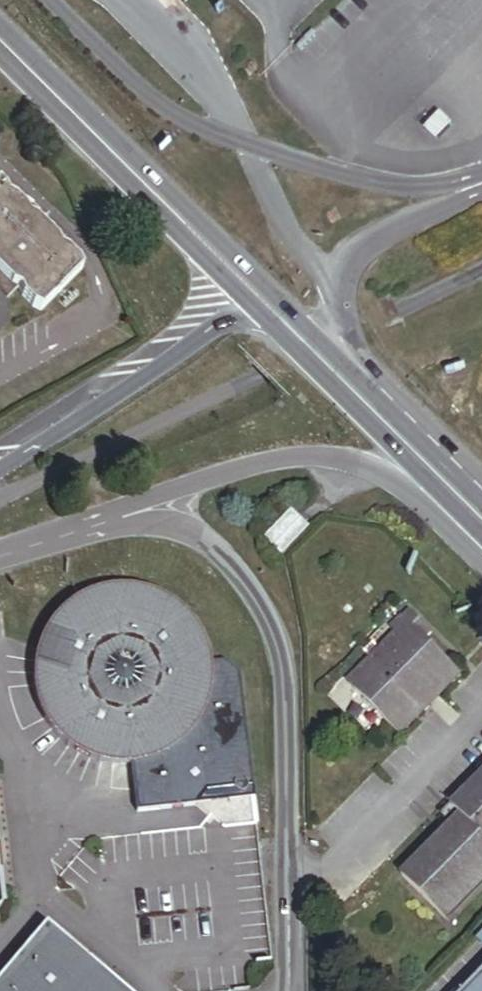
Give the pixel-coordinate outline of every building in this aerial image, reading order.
[(18,287),(24,296),(34,306),(44,309),(85,270),(81,262),(70,251),(62,248),(59,240),(38,219),(30,217),(28,210),(17,199),(9,196),(6,188),(0,182),(0,333),(6,327),(5,300),(18,287)] [(284,554),(311,524),(292,507),(264,537),(284,554)] [(207,647),(197,625),(185,612),(172,600),(151,592),(134,588),(115,588),(94,591),(78,600),(61,613),(51,625),(44,635),(39,645),(35,660),(32,685),(37,703),(43,718),(55,735),(69,747),(84,756),(103,762),(118,767),(132,766),(137,812),(198,806),(206,792),(253,786),(241,676),(225,663),(211,664),(207,647)] [(392,627),(398,634),(349,681),(395,729),(457,669),(429,639),(440,628),(417,604),(392,627)] [(432,820),(440,828),(396,874),(447,923),(481,887),(481,770),(432,820)] [(42,926),(0,977),(0,990),(121,990),(42,926)] [(460,990),(481,990),(481,970),(460,990)]
